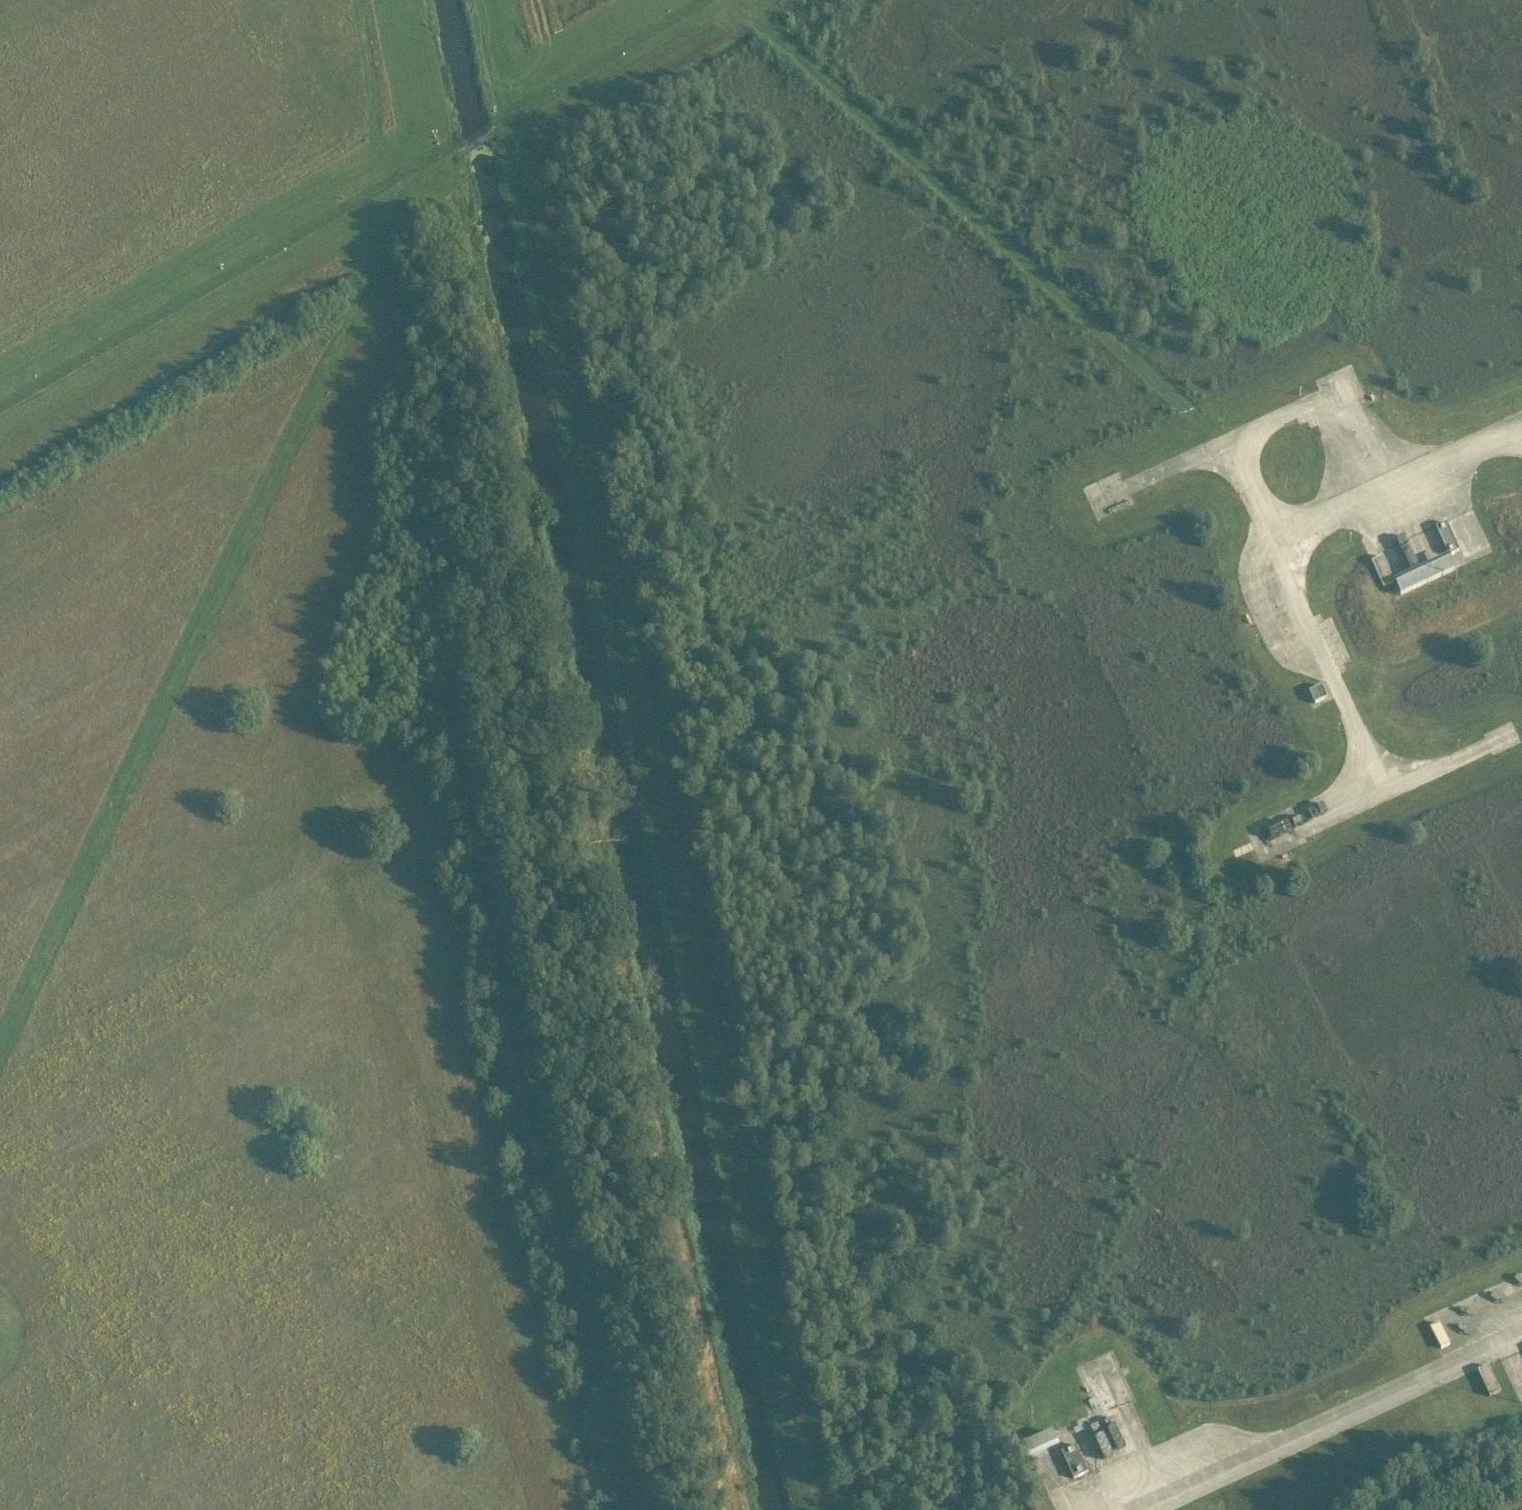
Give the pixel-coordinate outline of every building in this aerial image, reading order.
[(1449,557),(1450,557),(1460,552),(1447,523),(1436,528),(1449,557)] [(1384,587),(1394,582),(1382,555),(1371,560),(1384,587)] [(1322,686),(1310,692),(1315,704),(1328,699),(1322,686)] [(1501,1392),(1489,1366),(1478,1372),(1490,1397),(1501,1392)] [(1076,1446),(1062,1452),(1074,1480),(1089,1473),(1076,1446)]
